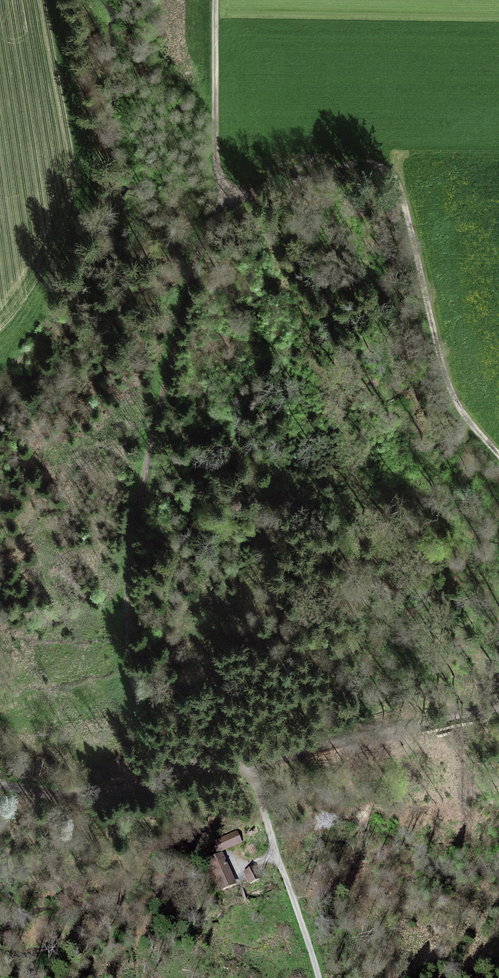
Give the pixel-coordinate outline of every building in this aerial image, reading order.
[(235,834),(216,842),(219,850),(238,843),(235,834)] [(222,855),(209,860),(219,885),(232,880),(222,855)] [(255,869),(244,872),(247,881),(248,881),(258,878),(255,869)]
